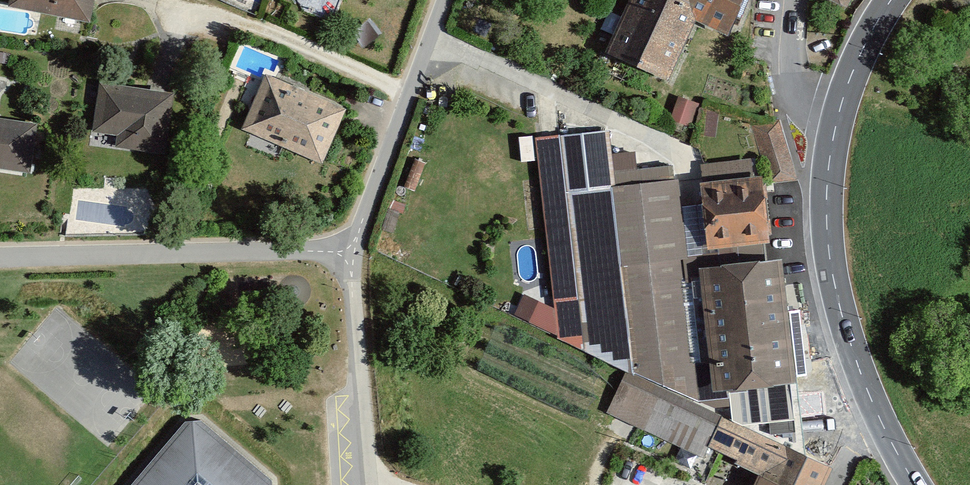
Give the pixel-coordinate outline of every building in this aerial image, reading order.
[(6,14),(85,29),(90,0),(9,0),(6,14)] [(649,3),(641,0),(637,0),(611,61),(664,83),(687,29),(725,45),(743,0),(650,0),(649,3)] [(819,6),(845,17),(853,0),(822,0),(819,6)] [(341,119),(264,85),(240,138),(317,172),(341,119)] [(168,101),(97,93),(91,137),(115,140),(113,154),(161,160),(168,101)] [(695,110),(679,105),(672,127),(688,132),(695,110)] [(0,127),(0,175),(25,178),(31,131),(0,127)] [(602,137),(534,145),(544,244),(551,316),(536,309),(526,329),(697,407),(678,267),(696,265),(691,217),(673,219),(669,175),(606,181),(602,137)] [(755,186),(693,194),(701,260),(763,253),(755,186)] [(791,429),(772,260),(690,269),(705,404),(727,402),(729,426),(742,435),(791,429)] [(623,382),(603,424),(635,439),(630,449),(693,479),(702,461),(753,484),(826,484),(829,479),(623,382)] [(194,418),(135,484),(272,484),(194,418)]
